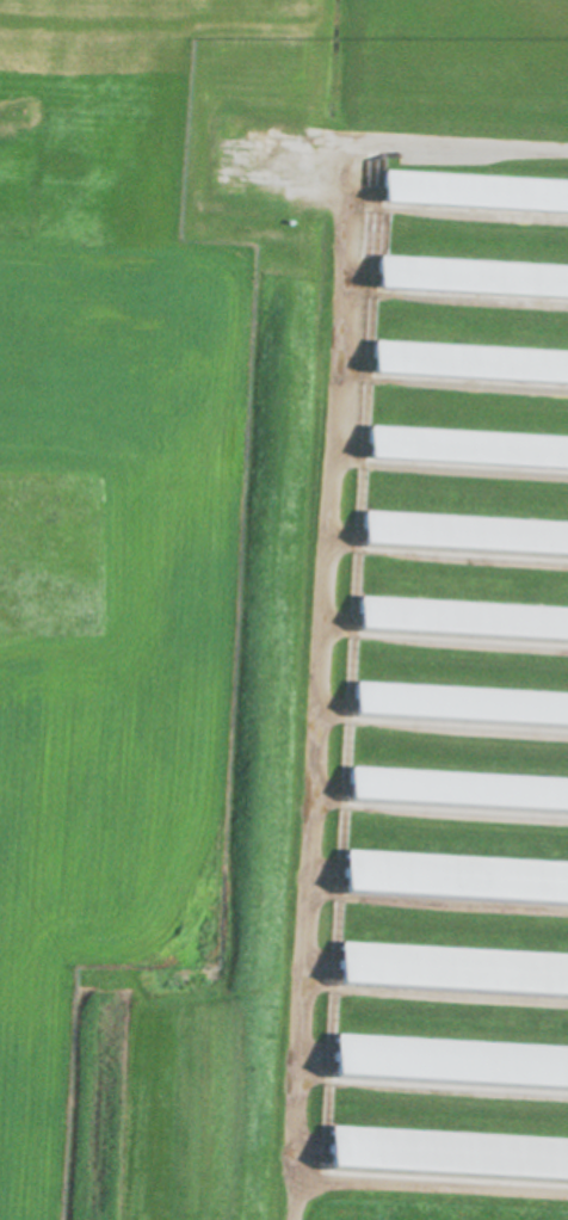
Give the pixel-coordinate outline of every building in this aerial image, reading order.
[(383,174),(567,183),(567,214),(381,205),(383,174)] [(379,260),(567,269),(567,300),(378,291),(379,260)] [(375,345),(567,354),(567,386),(373,376),(375,345)] [(371,432),(567,441),(567,472),(369,463),(371,432)] [(368,517),(567,526),(567,556),(365,547),(368,517)] [(362,602),(567,611),(567,642),(360,633),(362,602)] [(347,854),(567,863),(567,906),(345,896),(347,854)] [(341,947),(567,955),(567,999),(340,990),(341,947)] [(567,1086),(567,1046),(334,1035),(332,1074),(567,1086)] [(332,1130),(567,1142),(567,1183),(329,1172),(332,1130)]
